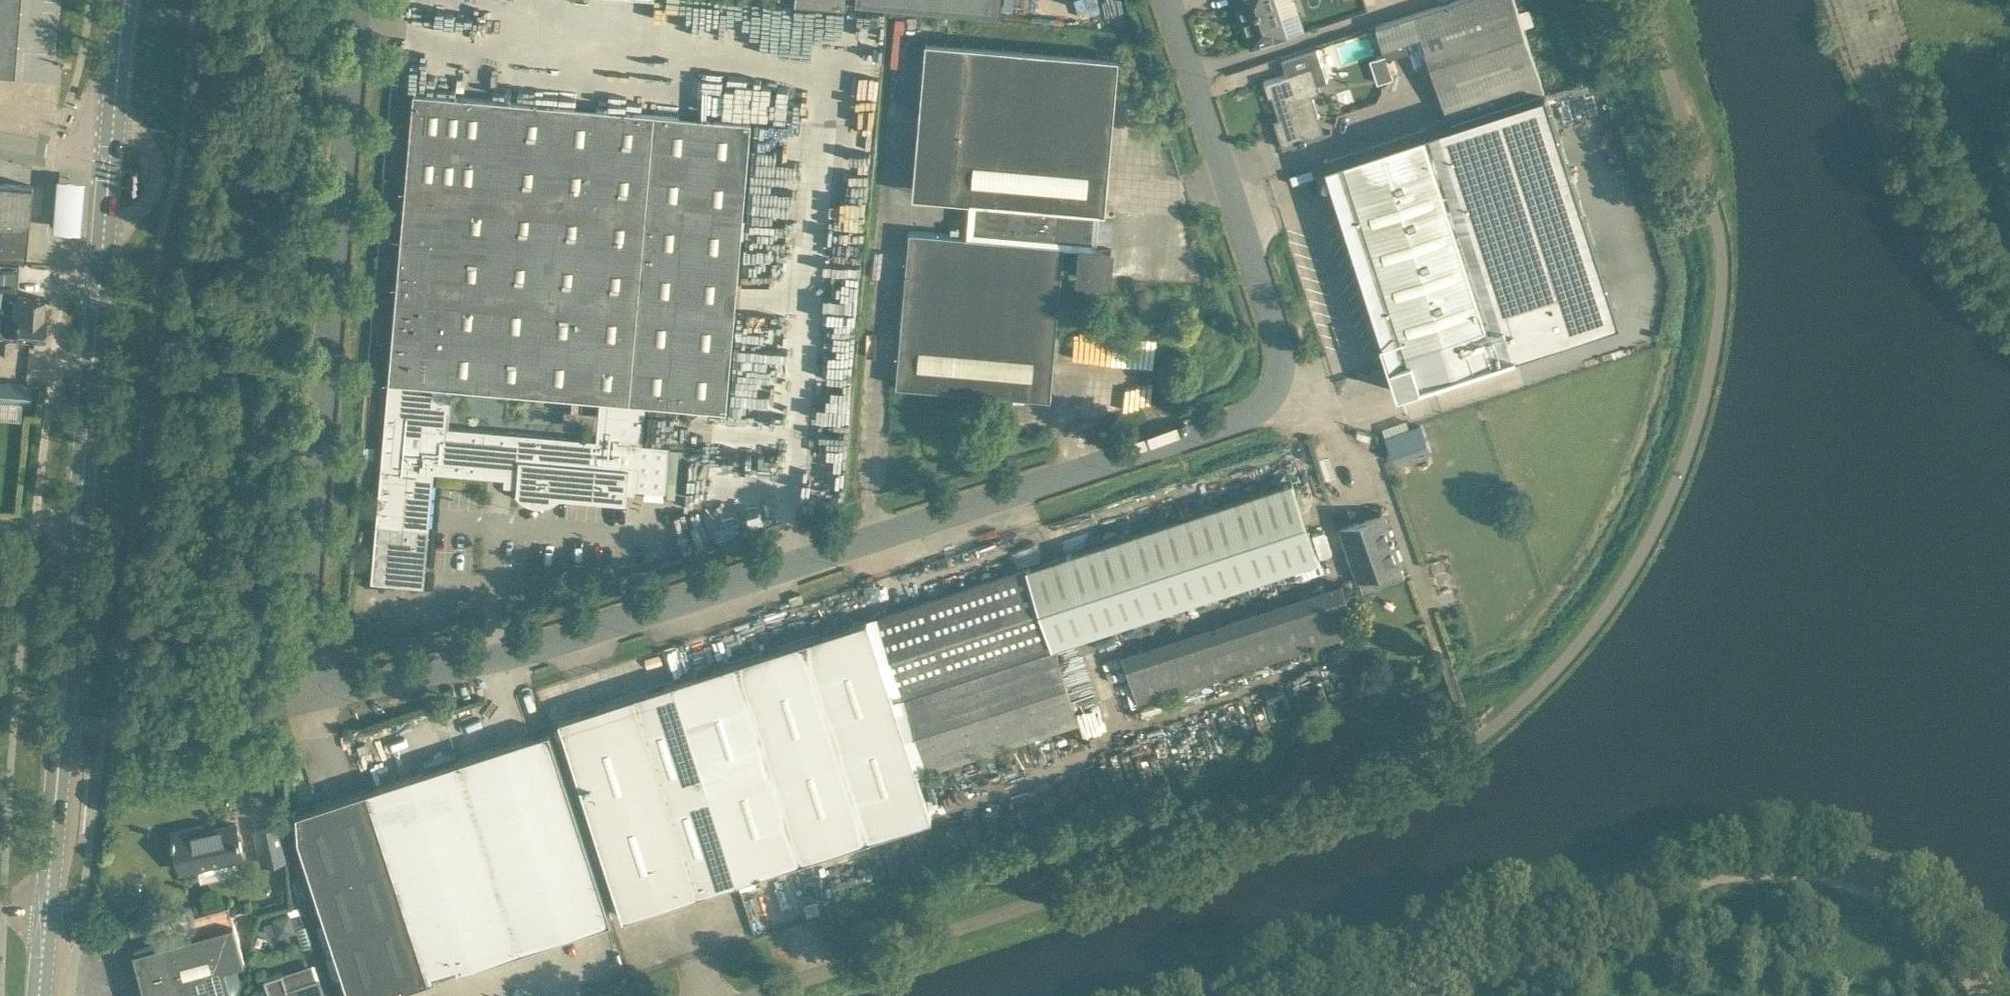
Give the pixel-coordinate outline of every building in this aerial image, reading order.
[(14,73),(19,13),(20,0),(0,0),(0,72),(14,73)] [(1001,12),(1002,0),(856,0),(1001,12)] [(1251,47),(1288,35),(1276,0),(1236,0),(1251,47)] [(1352,10),(1353,10),(1367,6),(1376,2),(1376,0),(1349,0),(1352,10)] [(1376,24),(1383,43),(1405,37),(1421,32),(1422,36),(1449,120),(1468,113),(1543,89),(1523,25),(1534,22),(1529,7),(1518,11),(1514,0),(1452,0),(1433,6),(1414,12),(1376,24)] [(835,11),(834,29),(851,29),(852,12),(835,11)] [(1388,44),(1389,52),(1412,48),(1411,40),(1388,44)] [(1114,59),(1094,57),(926,43),(913,193),(971,198),(967,235),(910,230),(897,384),(1051,397),(1064,244),(1082,246),(1080,274),(1110,277),(1112,247),(1097,246),(1098,236),(1107,237),(1108,218),(1100,218),(1103,188),(1095,187),(1097,170),(1104,171),(1114,59)] [(1287,72),(1264,80),(1269,95),(1272,94),(1282,124),(1277,126),(1283,147),(1324,134),(1318,115),(1320,114),(1313,93),(1321,91),(1318,82),(1327,79),(1317,47),(1282,58),(1287,72)] [(1386,55),(1370,58),(1378,81),(1393,76),(1386,55)] [(435,92),(415,90),(390,379),(386,420),(377,523),(372,580),(425,584),(430,528),(435,470),(506,476),(506,480),(518,481),(518,484),(517,490),(516,491),(518,493),(521,495),(523,496),(526,498),(529,499),(532,500),(535,501),(538,501),(541,501),(544,501),(547,501),(550,500),(553,499),(556,498),(558,497),(561,495),(627,501),(628,490),(629,487),(636,487),(667,490),(670,447),(671,444),(643,442),(647,401),(727,408),(729,388),(752,119),(435,92)] [(1545,90),(1325,161),(1399,390),(1515,352),(1511,341),(1532,334),(1554,327),(1557,338),(1592,326),(1589,316),(1615,307),(1545,90)] [(84,178),(55,176),(51,229),(80,231),(84,178)] [(25,257),(32,184),(0,181),(0,255),(3,256),(25,257)] [(1322,236),(1293,245),(1302,271),(1330,262),(1322,236)] [(3,300),(2,312),(2,314),(6,314),(46,317),(46,316),(47,307),(43,307),(44,296),(15,294),(15,290),(17,262),(0,261),(0,300),(3,300)] [(3,349),(11,349),(11,337),(15,337),(15,334),(16,334),(30,335),(30,338),(44,339),(46,317),(6,314),(2,314),(2,312),(3,300),(0,300),(0,349),(3,349)] [(1073,362),(1096,362),(1096,332),(1073,332),(1073,362)] [(1361,375),(1368,394),(1386,388),(1379,369),(1361,375)] [(29,397),(31,380),(0,379),(0,395),(29,397)] [(1427,420),(1391,434),(1400,459),(1437,446),(1427,420)] [(723,664),(675,680),(739,878),(932,816),(919,776),(918,772),(1080,719),(1060,661),(1055,645),(1183,603),(1295,567),(1298,576),(1322,568),(1319,559),(1293,479),(1158,523),(1058,555),(877,614),(723,664)] [(1358,520),(1341,526),(1359,578),(1360,581),(1404,565),(1395,539),(1393,535),(1392,536),(1388,526),(1384,528),(1379,513),(1365,517),(1366,520),(1359,522),(1358,520)] [(1450,556),(1424,564),(1434,599),(1461,591),(1450,556)] [(1357,635),(1347,638),(1350,647),(1360,643),(1357,635)] [(1368,648),(1367,657),(1382,659),(1384,650),(1368,648)] [(674,680),(560,717),(624,915),(737,878),(739,878),(675,680),(674,680)] [(297,810),(301,834),(354,995),(370,995),(382,992),(380,988),(403,980),(405,985),(436,975),(435,970),(458,963),(459,967),(612,918),(550,728),(297,810)] [(283,821),(254,828),(262,863),(291,856),(283,821)] [(193,826),(173,830),(182,867),(198,864),(242,854),(244,853),(241,842),(237,822),(194,832),(193,826)] [(145,917),(127,922),(130,934),(145,929),(158,926),(162,941),(135,948),(145,986),(226,964),(246,959),(235,921),(230,904),(195,913),(192,904),(155,914),(145,917)] [(271,921),(264,924),(267,933),(275,931),(276,935),(294,929),(293,925),(301,922),(299,913),(290,916),(289,913),(271,919),(271,921)] [(266,976),(272,995),(328,995),(321,975),(316,960),(284,970),(266,976)] [(145,986),(148,995),(234,995),(226,964),(145,986)]
